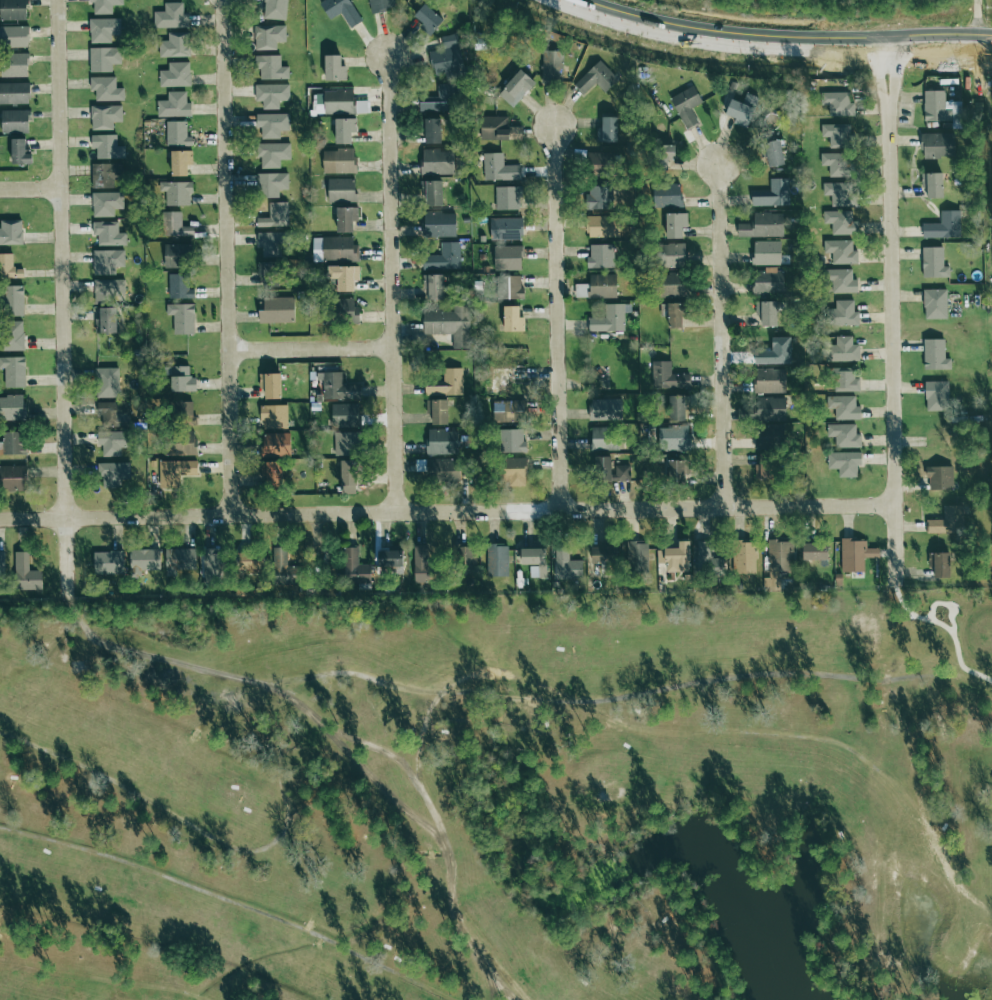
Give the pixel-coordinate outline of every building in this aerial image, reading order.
[(27,21),(28,0),(0,0),(0,21),(27,21)] [(89,2),(94,2),(94,14),(112,14),(112,5),(123,5),(123,0),(89,0),(89,2)] [(264,19),(286,20),(287,0),(264,0),(264,19)] [(350,28),(361,21),(349,0),(323,0),(319,2),(329,19),(341,13),(350,28)] [(393,9),(392,0),(369,0),(370,12),(393,9)] [(189,27),(189,13),(183,13),(183,2),(164,2),(165,11),(154,11),(154,28),(189,27)] [(443,19),(424,4),(414,16),(423,23),(419,27),(430,35),(443,19)] [(89,42),(111,42),(111,35),(120,35),(121,19),(90,18),(89,42)] [(277,49),(276,42),(286,41),(285,25),(254,25),(255,50),(277,49)] [(29,47),(28,26),(0,27),(0,48),(29,47)] [(168,33),(168,40),(159,40),(159,57),(190,56),(190,32),(168,33)] [(429,49),(434,76),(444,74),(445,79),(457,77),(456,71),(464,70),(457,33),(440,36),(442,47),(429,49)] [(89,48),(90,72),(112,72),(112,64),(121,64),(121,47),(89,48)] [(0,77),(28,76),(28,52),(0,53),(0,77)] [(255,55),(255,69),(260,69),(260,79),(289,79),(289,66),(280,66),(280,55),(255,55)] [(324,55),(325,80),(346,80),(346,66),(341,66),(341,55),(324,55)] [(601,92),(615,79),(597,60),(570,85),(579,94),(592,83),(601,92)] [(159,70),(159,87),(190,86),(190,62),(168,62),(168,70),(159,70)] [(498,90),(508,98),(515,89),(520,93),(529,83),(514,70),(498,90)] [(116,76),(90,77),(90,91),(95,90),(95,101),(124,100),(124,87),(116,88),(116,76)] [(0,83),(0,104),(30,104),(29,82),(0,83)] [(437,96),(420,97),(420,111),(457,110),(456,83),(437,84),(437,96)] [(289,84),(255,84),(255,101),(262,101),(263,109),(279,109),(279,101),(289,100),(289,84)] [(667,97),(682,130),(696,123),(688,108),(698,103),(690,86),(667,97)] [(353,100),(353,90),(316,90),(316,113),(368,113),(368,100),(353,100)] [(157,100),(157,116),(191,116),(191,102),(186,102),(186,91),(168,91),(168,100),(157,100)] [(943,91),(920,91),(920,121),(944,121),(943,91)] [(826,116),(850,116),(849,92),(817,93),(818,105),(826,105),(826,116)] [(747,109),(725,99),(718,115),(739,125),(747,109)] [(121,105),(91,105),(91,130),(113,129),(113,122),(122,122),(121,105)] [(29,132),(29,109),(1,110),(2,132),(29,132)] [(289,113),(256,114),(256,127),(261,127),(261,138),(280,138),(280,131),(289,130),(289,113)] [(481,139),(503,140),(503,117),(481,117),(481,139)] [(596,143),(611,142),(611,117),(595,118),(596,143)] [(356,118),(335,118),(335,144),(352,144),(351,132),(356,132),(356,118)] [(441,118),(423,118),(423,144),(441,143),(441,118)] [(167,146),(192,145),(192,137),(187,137),(186,121),(166,121),(167,146)] [(826,137),(826,146),(852,145),(851,124),(818,125),(818,138),(826,137)] [(917,133),(918,158),(951,157),(950,132),(917,133)] [(96,158),(125,158),(125,145),(117,146),(116,134),(91,135),(91,148),(96,148),(96,158)] [(25,138),(11,138),(12,164),(32,163),(32,153),(25,153),(25,138)] [(759,142),(762,167),(778,165),(775,140),(759,142)] [(290,143),(256,143),(256,157),(261,157),(261,168),(280,168),(280,160),(290,160),(290,143)] [(669,146),(649,145),(648,171),(663,171),(663,158),(669,158),(669,146)] [(323,173),(356,173),(355,148),(323,149),(323,173)] [(454,173),(454,149),(421,150),(421,174),(454,173)] [(192,151),(171,151),(171,176),(187,175),(187,165),(193,165),(192,151)] [(817,152),(817,166),(826,166),(826,177),(846,178),(846,153),(817,152)] [(500,153),(483,154),(484,181),(517,179),(516,165),(500,166),(500,153)] [(92,187),(121,186),(120,163),(91,164),(92,187)] [(288,174),(256,173),(256,197),(279,198),(279,189),(288,189),(288,174)] [(936,173),(919,174),(920,199),(937,198),(936,173)] [(355,178),(328,178),(328,201),(356,200),(355,178)] [(748,192),(747,206),(787,206),(788,178),(767,178),(767,192),(748,192)] [(421,181),(421,195),(426,195),(426,206),(443,205),(442,180),(421,181)] [(165,191),(166,206),(191,205),(191,181),(159,182),(160,191),(165,191)] [(852,222),(852,189),(845,189),(845,182),(820,182),(820,195),(829,195),(829,211),(820,211),(820,224),(829,224),(829,235),(856,235),(864,235),(864,222),(852,222)] [(677,207),(677,184),(650,184),(649,206),(677,207)] [(516,207),(515,187),(494,188),(494,208),(516,207)] [(615,209),(615,188),(584,187),(583,208),(615,209)] [(92,216),(115,217),(115,209),(123,209),(123,192),(92,192),(92,216)] [(288,226),(288,202),(269,202),(269,218),(257,218),(257,227),(288,226)] [(337,232),(353,232),(353,221),(358,221),(358,207),(336,207),(337,232)] [(181,211),(163,212),(164,236),(193,235),(193,226),(182,226),(181,211)] [(957,211),(937,211),(937,223),(918,224),(918,238),(957,237),(957,211)] [(424,236),(456,236),(455,212),(423,212),(424,236)] [(684,213),(660,214),(660,239),(679,239),(679,227),(684,227),(684,213)] [(733,224),(733,235),(744,235),(744,237),(779,237),(779,213),(750,213),(750,224),(733,224)] [(606,237),(607,217),(583,216),(583,237),(606,237)] [(488,228),(503,227),(502,218),(488,219),(488,228)] [(0,220),(0,228),(0,245),(22,244),(22,220),(0,220)] [(98,245),(126,245),(126,232),(118,232),(118,221),(92,221),(93,235),(98,235),(98,245)] [(258,246),(262,245),(262,255),(286,255),(286,232),(257,232),(258,246)] [(359,260),(358,244),(353,244),(353,236),(313,237),(313,261),(359,260)] [(854,264),(854,250),(846,250),(847,241),(821,240),(820,253),(829,253),(829,264),(854,264)] [(460,268),(460,241),(440,242),(441,254),(422,255),(423,269),(460,268)] [(777,241),(749,242),(749,266),(777,265),(777,241)] [(165,267),(190,267),(190,244),(164,244),(165,267)] [(651,244),(652,268),(680,267),(680,244),(651,244)] [(610,246),(585,245),(584,267),(609,268),(610,246)] [(518,247),(491,247),(491,270),(519,270),(518,247)] [(919,278),(946,278),(946,267),(940,267),(940,247),(918,248),(919,278)] [(93,274),(115,275),(116,265),(124,265),(125,250),(93,250),(93,274)] [(23,277),(23,269),(13,269),(13,253),(0,253),(0,278),(23,277)] [(280,262),(258,261),(257,277),(263,277),(263,287),(279,287),(280,262)] [(327,278),(338,278),(337,291),(354,292),(354,280),(359,280),(359,266),(328,266),(327,278)] [(750,295),(783,294),(783,286),(781,286),(780,269),(763,270),(763,272),(749,273),(750,295)] [(849,269),(823,269),(823,282),(829,282),(829,293),(854,292),(853,279),(849,279),(849,269)] [(169,298),(194,298),(194,289),(189,289),(189,273),(168,273),(169,298)] [(428,299),(445,299),(444,274),(422,275),(423,289),(428,289),(428,299)] [(680,298),(681,275),(652,274),(652,297),(680,298)] [(584,275),(585,298),(612,297),(611,275),(584,275)] [(518,277),(497,277),(498,289),(504,289),(504,299),(519,299),(518,277)] [(94,280),(94,303),(115,302),(115,296),(125,296),(125,279),(94,280)] [(24,286),(3,286),(3,316),(24,316),(24,286)] [(944,319),(944,290),(920,289),(920,319),(944,319)] [(359,322),(359,306),(354,306),(354,299),(324,300),(324,322),(359,322)] [(294,322),(294,300),(258,301),(259,322),(294,322)] [(856,312),(851,312),(851,300),(833,300),(832,309),(823,308),(822,325),(855,326),(856,312)] [(166,304),(167,315),(173,314),(174,334),(195,334),(194,303),(166,304)] [(584,317),(584,332),(621,331),(620,304),(594,305),(595,317),(584,317)] [(676,328),(677,305),(662,304),(661,328),(676,328)] [(453,311),(423,311),(424,334),(452,333),(452,348),(471,348),(470,305),(453,305),(453,311)] [(116,333),(116,307),(100,307),(100,318),(95,318),(95,332),(116,333)] [(498,307),(499,331),(520,330),(520,316),(516,317),(515,307),(498,307)] [(2,350),(24,350),(23,321),(2,321),(2,350)] [(856,361),(856,344),(849,344),(849,336),(833,336),(833,346),(824,346),(824,361),(856,361)] [(920,370),(948,370),(948,359),(942,359),(941,339),(919,340),(920,370)] [(4,386),(25,387),(25,357),(0,356),(0,368),(5,368),(4,386)] [(685,374),(667,375),(667,361),(646,362),(647,389),(686,388),(685,374)] [(171,391),(196,391),(196,376),(189,376),(189,366),(170,366),(171,391)] [(96,397),(119,397),(118,367),(96,368),(96,397)] [(463,394),(462,367),(443,368),(443,382),(425,383),(425,395),(463,394)] [(857,378),(851,378),(851,368),(830,368),(830,391),(857,391),(857,378)] [(782,394),(782,370),(751,369),(751,393),(782,394)] [(323,399),(360,398),(360,384),(342,385),(342,371),(322,372),(323,399)] [(265,399),(281,398),(280,373),(259,373),(259,388),(264,388),(265,399)] [(945,381),(921,381),(921,410),(946,410),(945,381)] [(0,396),(0,420),(25,419),(25,395),(0,396)] [(678,422),(678,396),(663,396),(663,422),(678,422)] [(857,419),(857,406),(854,406),(853,396),(826,397),(827,424),(836,424),(836,420),(857,419)] [(779,399),(752,398),(752,409),(779,409),(779,399)] [(448,424),(447,399),(426,399),(426,414),(431,413),(432,424),(448,424)] [(127,401),(97,402),(97,415),(102,415),(102,426),(128,426),(127,401)] [(193,401),(174,401),(173,425),(196,426),(197,416),(192,416),(193,401)] [(359,403),(332,404),(332,427),(359,427),(359,403)] [(261,405),(261,428),(287,428),(287,404),(261,405)] [(781,411),(752,410),(752,420),(781,420),(781,411)] [(825,437),(832,437),(833,447),(858,446),(858,433),(853,433),(853,424),(825,425),(825,437)] [(655,451),(685,452),(686,429),(655,428),(655,451)] [(427,454),(458,454),(458,429),(426,430),(427,454)] [(520,430),(495,430),(495,453),(521,453),(520,430)] [(3,454),(25,453),(25,431),(2,432),(3,454)] [(121,456),(121,447),(130,447),(129,431),(97,432),(97,445),(102,444),(102,456),(121,456)] [(335,455),(360,455),(360,432),(334,432),(335,455)] [(165,455),(196,455),(196,433),(165,433),(165,455)] [(289,454),(289,434),(263,433),(263,454),(289,454)] [(835,477),(856,478),(857,453),(825,452),(825,469),(836,469),(835,477)] [(461,478),(460,457),(428,459),(428,479),(461,478)] [(642,458),(618,457),(617,465),(628,465),(628,475),(641,476),(642,458)] [(521,458),(497,458),(497,486),(520,486),(521,458)] [(595,482),(605,482),(606,458),(590,458),(590,472),(596,473),(595,482)] [(178,475),(198,475),(197,460),(159,461),(160,486),(178,485),(178,475)] [(356,460),(341,460),(341,493),(355,493),(356,460)] [(283,461),(262,461),(262,485),(282,485),(283,461)] [(130,480),(130,462),(97,463),(97,476),(102,476),(103,487),(121,487),(121,480),(130,480)] [(679,462),(663,462),(662,484),(678,485),(679,462)] [(0,466),(0,490),(25,489),(25,465),(0,466)] [(618,481),(626,482),(626,466),(618,466),(618,481)] [(924,491),(949,490),(949,467),(924,468),(924,491)] [(942,520),(922,520),(922,534),(942,533),(942,520)] [(876,558),(876,548),(863,548),(863,540),(838,540),(838,572),(860,573),(860,558),(876,558)] [(729,575),(751,574),(751,541),(729,542),(729,575)] [(784,542),(765,541),(764,572),(784,572),(784,542)] [(624,575),(645,574),(644,542),(623,543),(624,575)] [(661,572),(684,571),(683,542),(672,542),(672,549),(654,550),(654,564),(661,564),(661,572)] [(247,571),(264,570),(262,551),(253,552),(252,544),(237,545),(239,567),(247,567),(247,571)] [(414,582),(435,582),(434,563),(428,563),(428,544),(414,545),(414,582)] [(486,545),(486,578),(505,577),(505,544),(486,545)] [(820,560),(820,544),(795,544),(796,561),(820,560)] [(453,574),(477,573),(476,545),(452,546),(453,574)] [(371,564),(358,564),(359,547),(345,546),(344,582),(370,583),(371,564)] [(287,566),(287,547),(273,547),(274,584),(301,584),(301,566),(287,566)] [(166,549),(166,571),(196,570),(196,548),(166,549)] [(203,582),(220,583),(221,549),(204,548),(203,582)] [(160,549),(130,550),(131,574),(141,574),(141,570),(160,569),(160,549)] [(514,566),(540,565),(539,549),(514,550),(514,566)] [(403,550),(378,550),(378,566),(403,566),(403,550)] [(577,570),(578,561),(565,560),(565,551),(552,550),(552,569),(577,570)] [(15,589),(42,588),(42,570),(29,570),(29,551),(14,552),(15,589)] [(124,573),(123,551),(94,551),(94,574),(124,573)] [(928,579),(944,579),(944,554),(927,554),(928,579)] [(577,570),(553,571),(553,578),(577,578),(577,570)]
